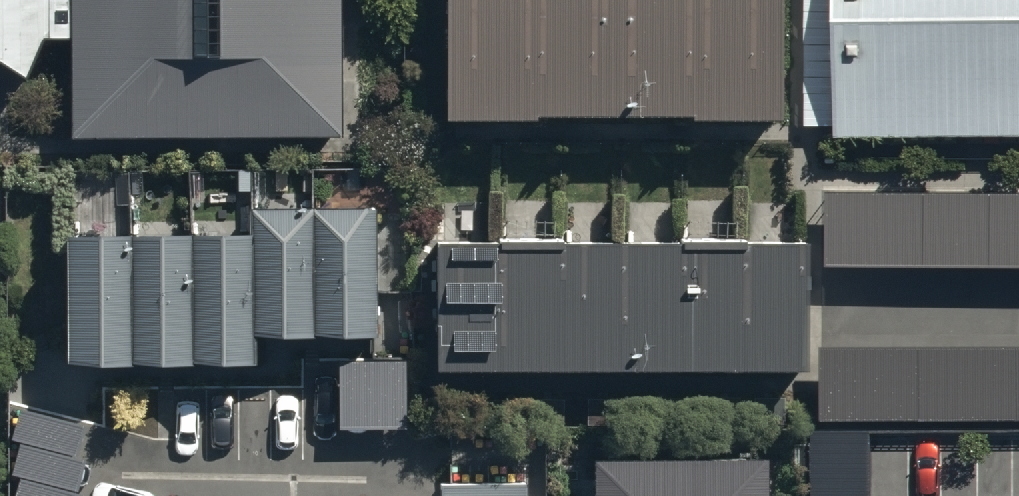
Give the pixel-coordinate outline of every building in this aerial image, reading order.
[(65,16),(66,136),(335,132),(333,0),(64,0),(65,16)] [(782,0),(455,0),(456,115),(782,113),(782,0)] [(846,129),(1018,129),(1018,0),(846,0),(846,129)] [(835,253),(1018,253),(1018,184),(835,184),(835,253)] [(379,337),(379,207),(236,207),(236,235),(60,235),(60,365),(257,365),(257,337),(379,337)] [(803,360),(803,232),(441,233),(441,361),(803,360)] [(830,337),(830,408),(1018,408),(1018,337),(830,337)] [(407,361),(339,360),(339,427),(407,428),(407,361)] [(26,399),(17,429),(28,433),(18,466),(26,469),(18,495),(92,495),(95,485),(80,481),(88,453),(79,450),(88,417),(26,399)] [(593,440),(593,495),(763,495),(763,439),(593,440)] [(533,479),(451,479),(451,495),(533,495),(533,479)]
